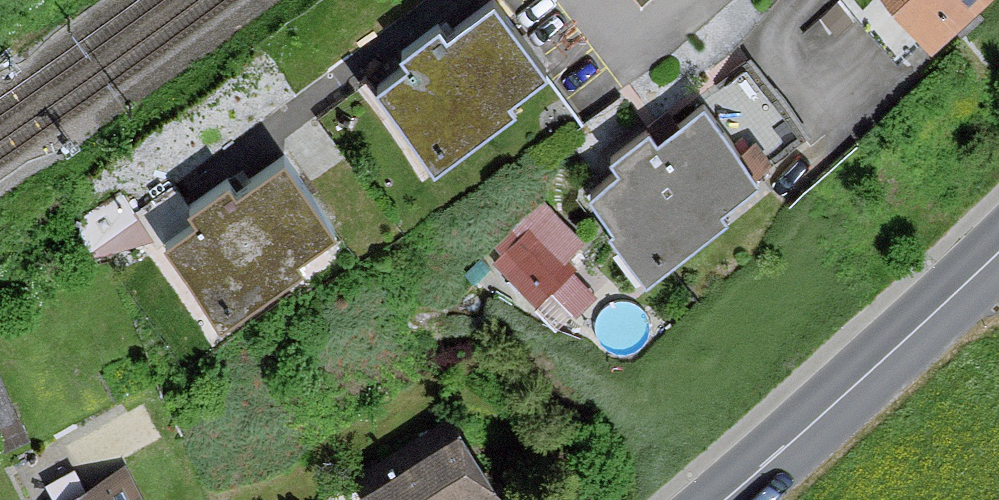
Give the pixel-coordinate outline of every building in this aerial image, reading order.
[(652,17),(670,0),(636,0),(652,17)] [(960,78),(998,42),(998,0),(885,0),(960,78)] [(407,141),(441,187),(521,128),(513,117),(548,92),(492,16),(448,48),(439,35),(398,64),(408,78),(382,96),(412,137),(407,141)] [(301,168),(338,151),(322,116),(285,132),(301,168)] [(627,254),(660,299),(741,240),(733,230),(768,205),(712,128),(668,160),(659,147),(618,177),(628,190),(602,209),(632,250),(627,254)] [(206,302),(235,342),(317,283),(309,272),(343,247),(288,170),(243,202),(235,190),(194,219),(204,232),(177,252),(211,298),(206,302)] [(564,262),(587,238),(545,199),(488,259),(564,330),(598,294),(564,262)] [(468,446),(385,499),(504,499),(468,446)] [(123,477),(86,499),(137,499),(123,477)]
